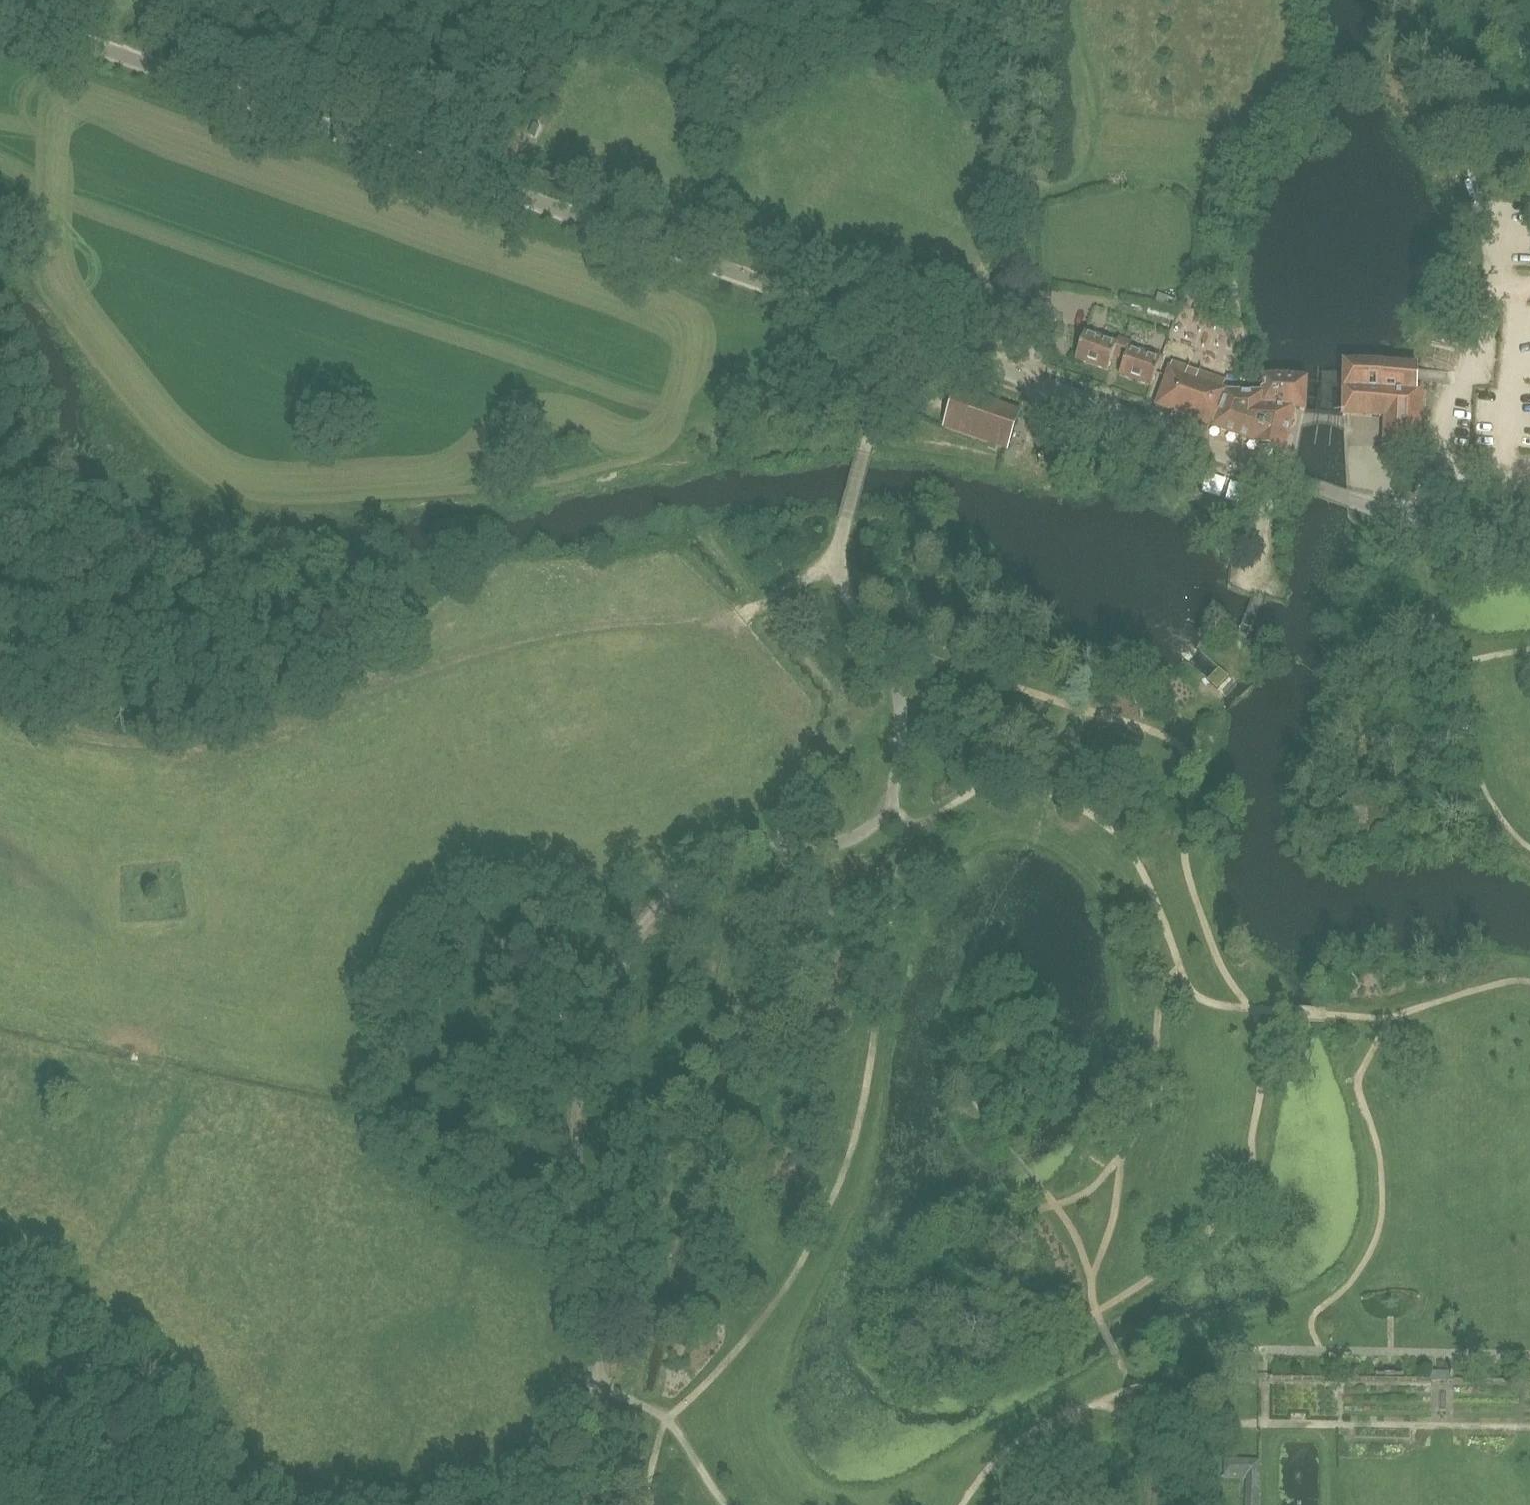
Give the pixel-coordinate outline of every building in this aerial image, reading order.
[(1114,356),(1119,358),(1125,341),(1119,339),(1117,344),(1086,333),(1076,359),(1108,371),(1114,356)] [(1125,360),(1119,375),(1151,387),(1161,360),(1130,349),(1132,344),(1125,341),(1119,358),(1125,360)] [(1305,410),(1308,381),(1264,377),(1262,394),(1225,391),(1221,390),(1225,380),(1171,362),(1156,407),(1213,427),(1213,428),(1284,452),(1294,409),(1305,410)] [(1421,448),(1422,390),(1417,389),(1417,366),(1344,364),(1343,417),(1385,418),(1384,447),(1421,448)] [(1006,450),(1020,412),(958,390),(944,428),(1006,450)] [(1215,686),(1226,674),(1216,666),(1205,678),(1215,686)] [(1225,694),(1236,683),(1228,675),(1217,686),(1225,694)] [(1452,1372),(1436,1372),(1432,1372),(1427,1372),(1427,1379),(1427,1382),(1432,1382),(1443,1382),(1452,1382),(1452,1372)] [(1259,1460),(1224,1460),(1223,1479),(1244,1479),(1243,1504),(1259,1504),(1259,1460)]
